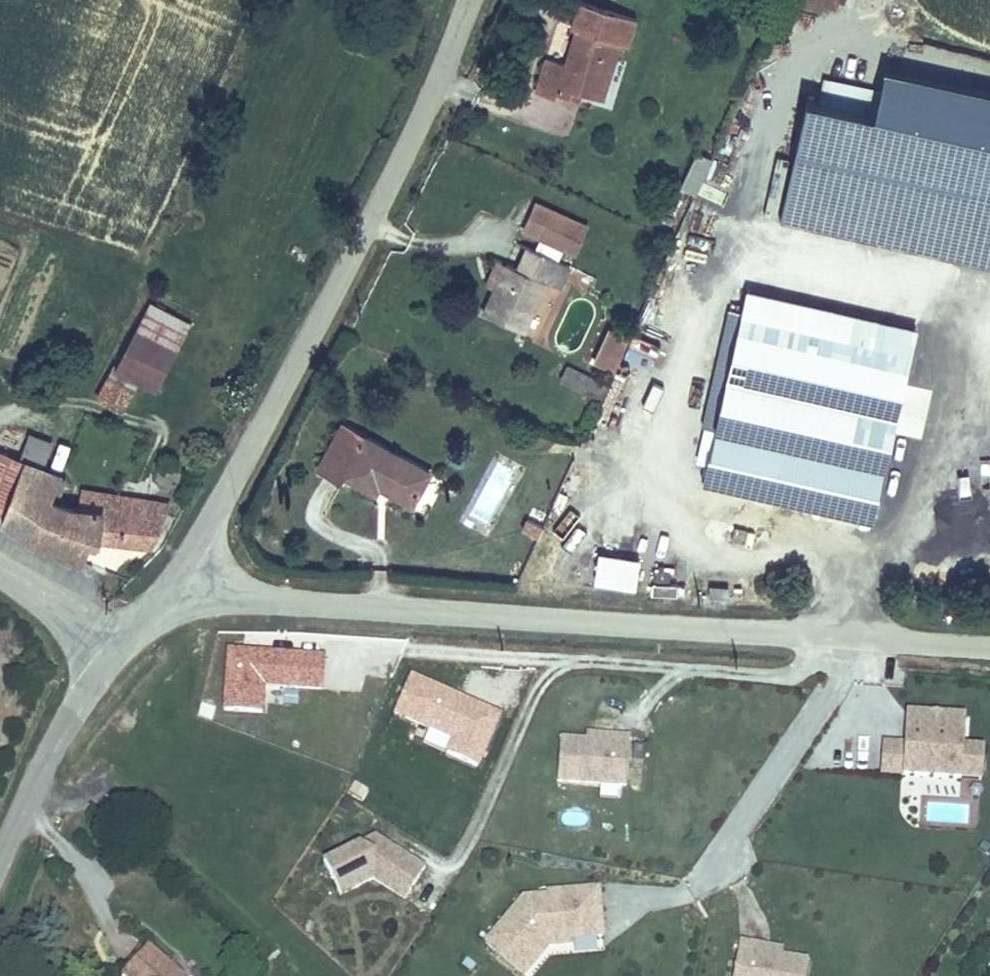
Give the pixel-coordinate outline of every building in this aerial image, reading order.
[(638,15),(597,0),(582,0),(574,22),(578,25),(564,60),(549,55),(537,88),(557,97),(564,82),(603,97),(624,41),(629,42),(638,15)] [(989,270),(989,100),(884,75),(880,92),(873,120),(814,107),(805,105),(778,221),(989,270)] [(814,107),(873,120),(880,92),(821,79),(814,107)] [(697,195),(713,160),(697,153),(681,187),(697,195)] [(766,188),(763,217),(778,219),(780,189),(766,188)] [(581,246),(592,218),(540,194),(528,222),(581,246)] [(520,233),(510,255),(524,261),(533,239),(520,233)] [(524,261),(510,255),(488,306),(531,325),(552,273),(567,280),(575,259),(533,239),(524,261)] [(870,526),(915,332),(744,292),(699,486),(870,526)] [(149,380),(176,315),(141,300),(112,366),(133,374),(149,380)] [(619,364),(635,329),(614,319),(597,354),(619,364)] [(587,394),(595,379),(566,365),(559,380),(587,394)] [(127,385),(133,374),(112,366),(109,375),(97,405),(107,407),(117,383),(127,385)] [(115,409),(127,385),(117,383),(107,407),(115,409)] [(415,501),(432,470),(344,420),(321,465),(347,480),(352,472),(382,491),(387,483),(415,501)] [(50,464),(62,469),(72,447),(60,442),(50,464)] [(21,460),(40,471),(48,456),(27,448),(21,460)] [(0,518),(21,460),(0,452),(0,518)] [(31,542),(48,504),(56,480),(40,471),(21,460),(0,518),(0,524),(31,542)] [(48,504),(31,542),(83,560),(94,539),(154,545),(166,503),(82,492),(78,510),(64,511),(48,504)] [(743,542),(746,530),(735,528),(732,540),(743,542)] [(636,592),(641,561),(597,554),(593,585),(636,592)] [(224,651),(221,716),(263,717),(265,691),(323,694),(324,655),(224,651)] [(412,725),(407,739),(481,767),(502,713),(407,677),(391,718),(412,725)] [(964,713),(906,709),(904,740),(902,770),(960,774),(962,743),(964,713)] [(613,729),(587,727),(587,734),(613,736),(613,729)] [(629,730),(613,729),(613,736),(587,734),(560,732),(557,773),(626,778),(629,730)] [(904,740),(882,738),(880,769),(902,770),(904,740)] [(977,744),(962,743),(960,774),(975,775),(977,744)] [(425,890),(415,862),(402,866),(392,836),(323,860),(337,901),(381,885),(387,903),(425,890)] [(597,881),(545,885),(546,899),(532,899),(522,890),(484,935),(523,967),(547,938),(571,936),(571,931),(601,929),(597,881)] [(545,885),(522,890),(532,899),(546,899),(545,885)] [(737,935),(730,975),(802,975),(806,954),(779,949),(754,945),(755,938),(737,935)] [(780,943),(755,938),(754,945),(779,949),(780,943)] [(185,968),(146,939),(123,965),(134,975),(187,975),(185,968)]
